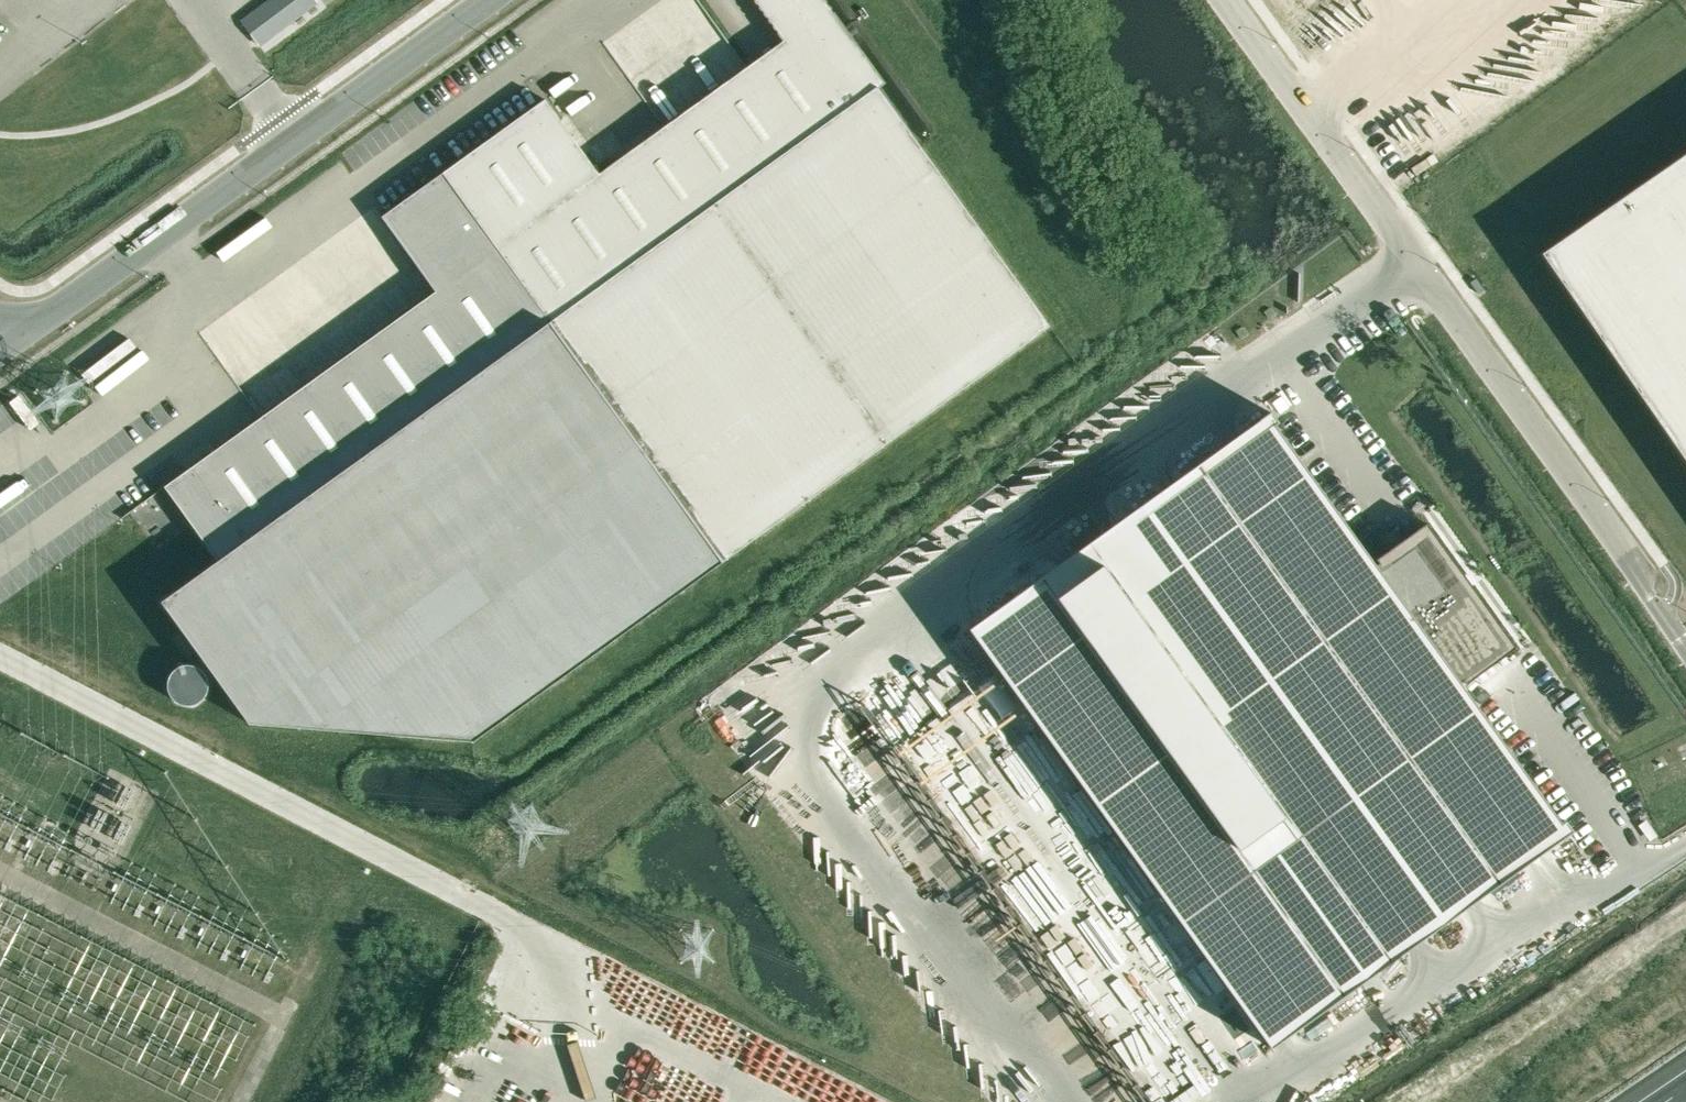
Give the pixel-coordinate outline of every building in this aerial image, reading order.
[(783,42),(599,174),(560,119),(546,100),(443,174),(381,218),(434,293),(164,487),(218,562),(162,602),(250,725),(473,743),(723,562),(1050,326),(915,140),(878,89),(885,84),(825,0),(753,0),(783,42)] [(1539,253),(1685,465),(1685,152),(1539,253)] [(1569,831),(1463,685),(1516,646),(1427,524),(1373,562),(1266,414),(970,628),(1273,1045),(1569,831)]
